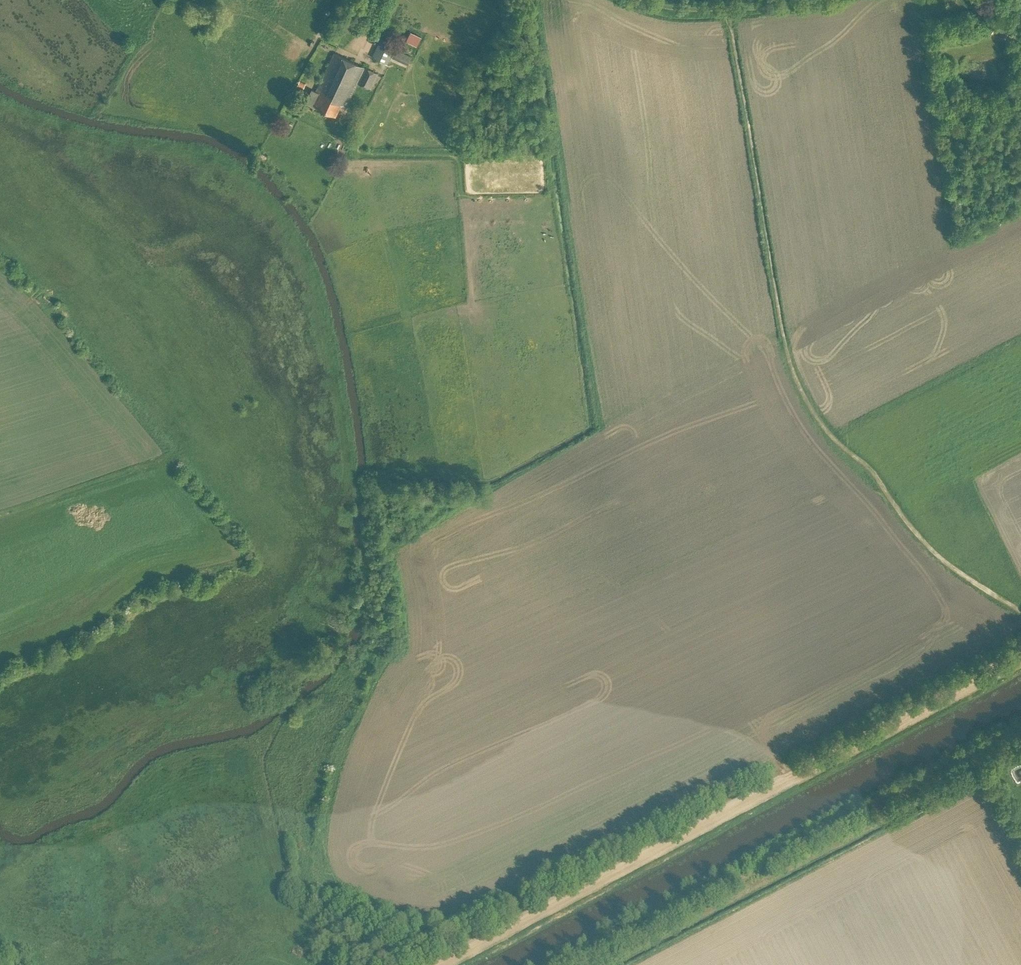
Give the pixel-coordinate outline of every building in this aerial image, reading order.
[(993,24),(990,33),(1003,39),(1007,29),(993,24)] [(409,29),(405,38),(417,44),(421,35),(409,29)] [(396,49),(393,57),(408,65),(412,56),(396,49)] [(345,107),(356,84),(369,90),(377,73),(334,53),(315,92),(311,90),(305,104),(314,108),(315,107),(335,117),(341,105),(345,107)] [(305,84),(299,81),(296,87),(302,90),(305,84)]
